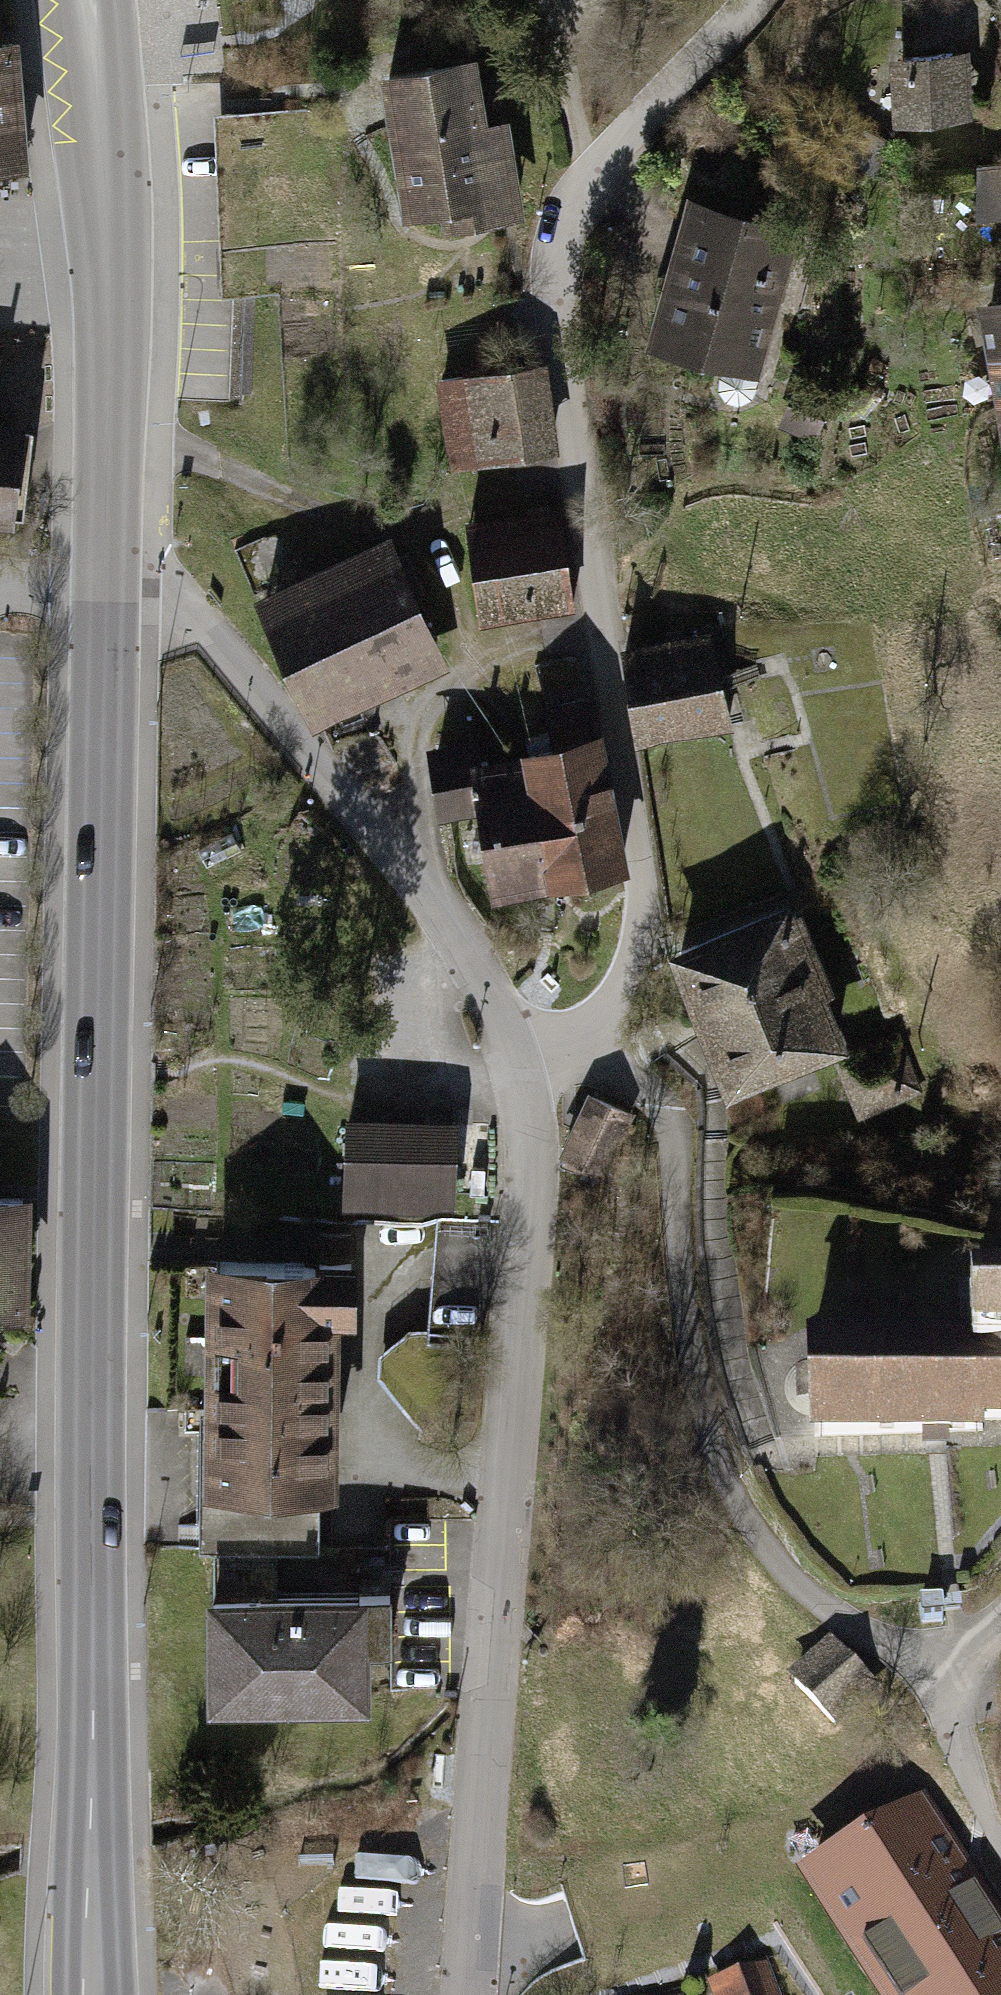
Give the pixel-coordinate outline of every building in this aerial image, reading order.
[(21,162),(12,44),(0,44),(0,164),(21,162)] [(952,53),(904,57),(907,117),(956,112),(952,53)] [(470,63),(389,75),(410,207),(448,201),(452,225),(515,215),(500,125),(480,129),(470,63)] [(287,112),(225,114),(230,245),(293,242),(287,112)] [(979,169),(979,190),(1000,189),(1000,167),(979,169)] [(791,232),(704,209),(689,260),(691,261),(685,283),(672,280),(656,341),(730,362),(731,366),(721,375),(720,387),(725,397),(738,401),(750,396),(755,391),(758,380),(771,329),(762,311),(773,305),(777,290),(774,287),(791,232)] [(293,242),(230,245),(232,292),(295,289),(293,242)] [(1000,355),(1000,304),(992,305),(1000,355)] [(536,364),(442,380),(456,463),(550,447),(536,364)] [(802,383),(786,425),(815,439),(832,396),(802,383)] [(9,515),(18,429),(0,426),(0,515),(9,515)] [(560,512),(468,525),(481,617),(573,603),(560,512)] [(390,535),(257,591),(310,716),(443,661),(390,535)] [(708,637),(624,648),(638,739),(730,724),(708,637)] [(532,770),(536,793),(605,778),(594,718),(590,698),(559,705),(562,724),(566,745),(529,753),(532,770)] [(525,742),(473,750),(474,762),(487,762),(488,774),(532,770),(529,753),(525,742)] [(536,793),(532,770),(488,774),(487,762),(474,762),(473,750),(437,756),(446,806),(480,800),(493,887),(553,876),(536,793)] [(536,793),(553,876),(622,862),(605,778),(536,793)] [(784,910),(681,950),(733,1083),(836,1043),(793,934),(803,931),(796,912),(786,916),(784,910)] [(628,1114),(592,1097),(566,1151),(602,1168),(628,1114)] [(455,1129),(349,1126),(348,1189),(453,1192),(455,1129)] [(21,1305),(22,1199),(0,1199),(0,1305),(21,1305)] [(499,1219),(437,1216),(428,1329),(407,1328),(378,1353),(377,1378),(421,1430),(464,1395),(442,1368),(444,1342),(429,1342),(430,1333),(490,1337),(499,1219)] [(276,1259),(216,1259),(216,1408),(321,1408),(321,1308),(351,1308),(351,1228),(319,1228),(320,1258),(276,1259)] [(812,1337),(815,1434),(983,1429),(982,1418),(1000,1417),(1000,1291),(970,1292),(971,1332),(812,1337)] [(321,1408),(216,1408),(215,1481),(215,1547),(276,1547),(320,1548),(321,1481),(321,1408)] [(215,1598),(215,1696),(363,1696),(363,1643),(390,1643),(390,1591),(360,1591),(360,1606),(277,1606),(277,1598),(276,1547),(215,1547),(215,1598)] [(940,1601),(921,1602),(923,1626),(943,1624),(940,1601)] [(834,1644),(795,1682),(834,1721),(873,1683),(834,1644)] [(921,1804),(837,1857),(864,1900),(840,1916),(891,1994),(1000,1994),(1000,1928),(921,1804)] [(741,1979),(747,1994),(770,1994),(762,1972),(741,1979)] [(741,1979),(719,1987),(722,1994),(747,1994),(741,1979)]
